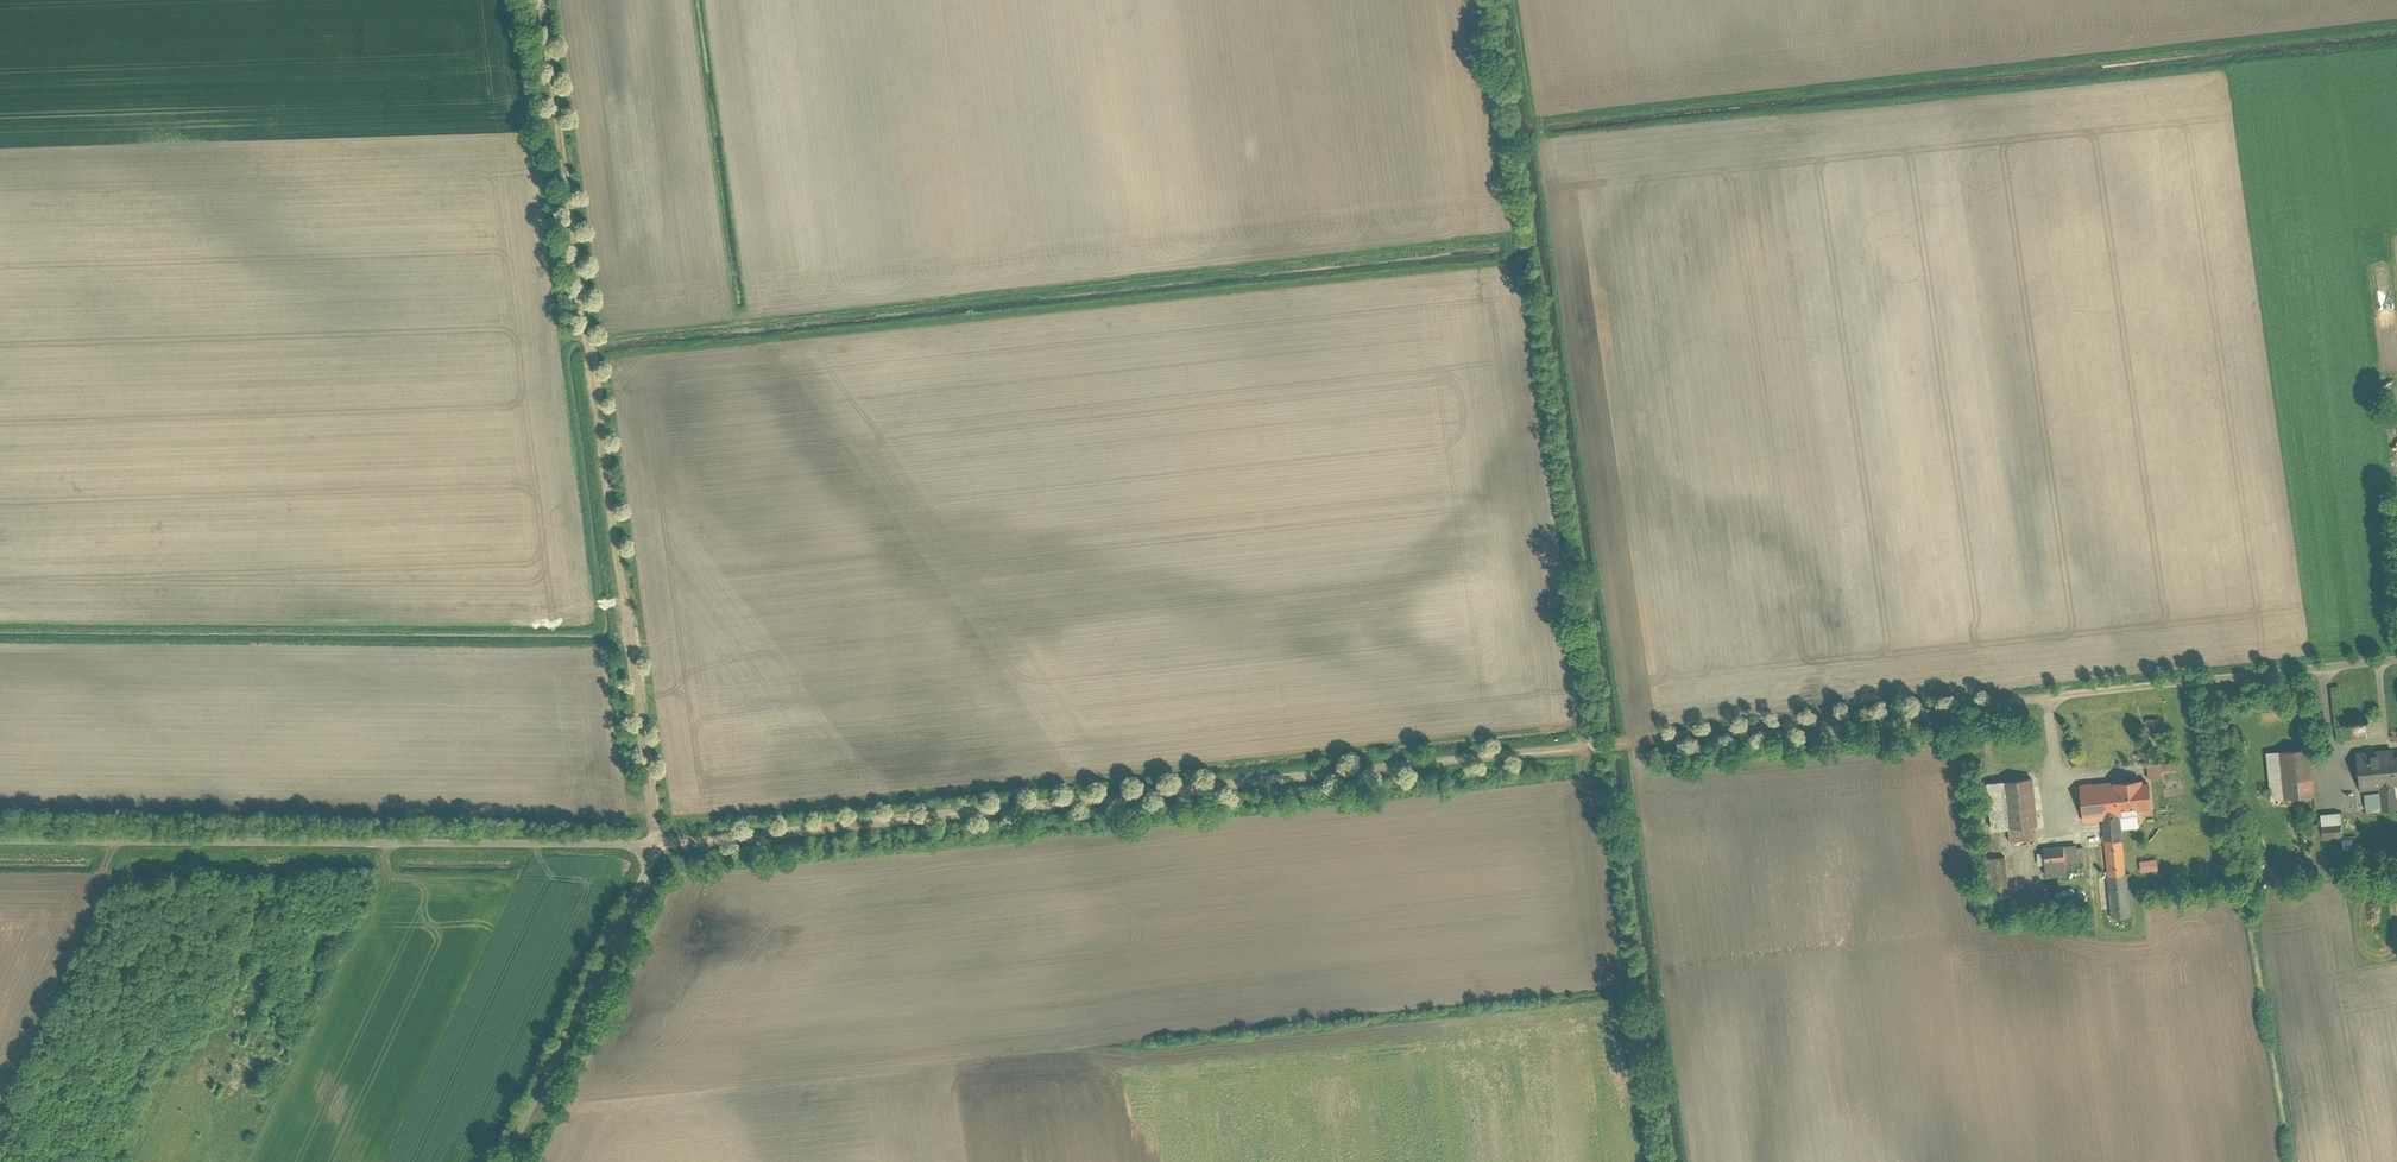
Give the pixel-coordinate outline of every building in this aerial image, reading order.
[(2367,736),(2366,723),(2350,724),(2350,737),(2367,736)] [(2347,786),(2363,785),(2365,810),(2391,808),(2389,781),(2396,780),(2396,744),(2344,749),(2347,786)] [(2266,750),(2269,799),(2314,796),(2311,747),(2266,750)] [(2148,763),(2149,776),(2177,773),(2176,761),(2148,763)] [(1989,824),(1990,834),(2007,832),(2008,840),(2037,837),(2029,776),(1983,782),(1989,824)] [(2100,818),(2109,916),(2131,914),(2123,815),(2154,813),(2151,777),(2076,784),(2079,820),(2100,818)] [(2316,814),(2318,840),(2344,838),(2343,812),(2316,814)] [(2032,846),(2033,877),(2055,876),(2054,866),(2075,865),(2074,844),(2032,846)] [(2139,853),(2141,870),(2161,868),(2159,851),(2139,853)] [(1972,853),(1973,889),(1995,888),(1994,853),(1972,853)]
